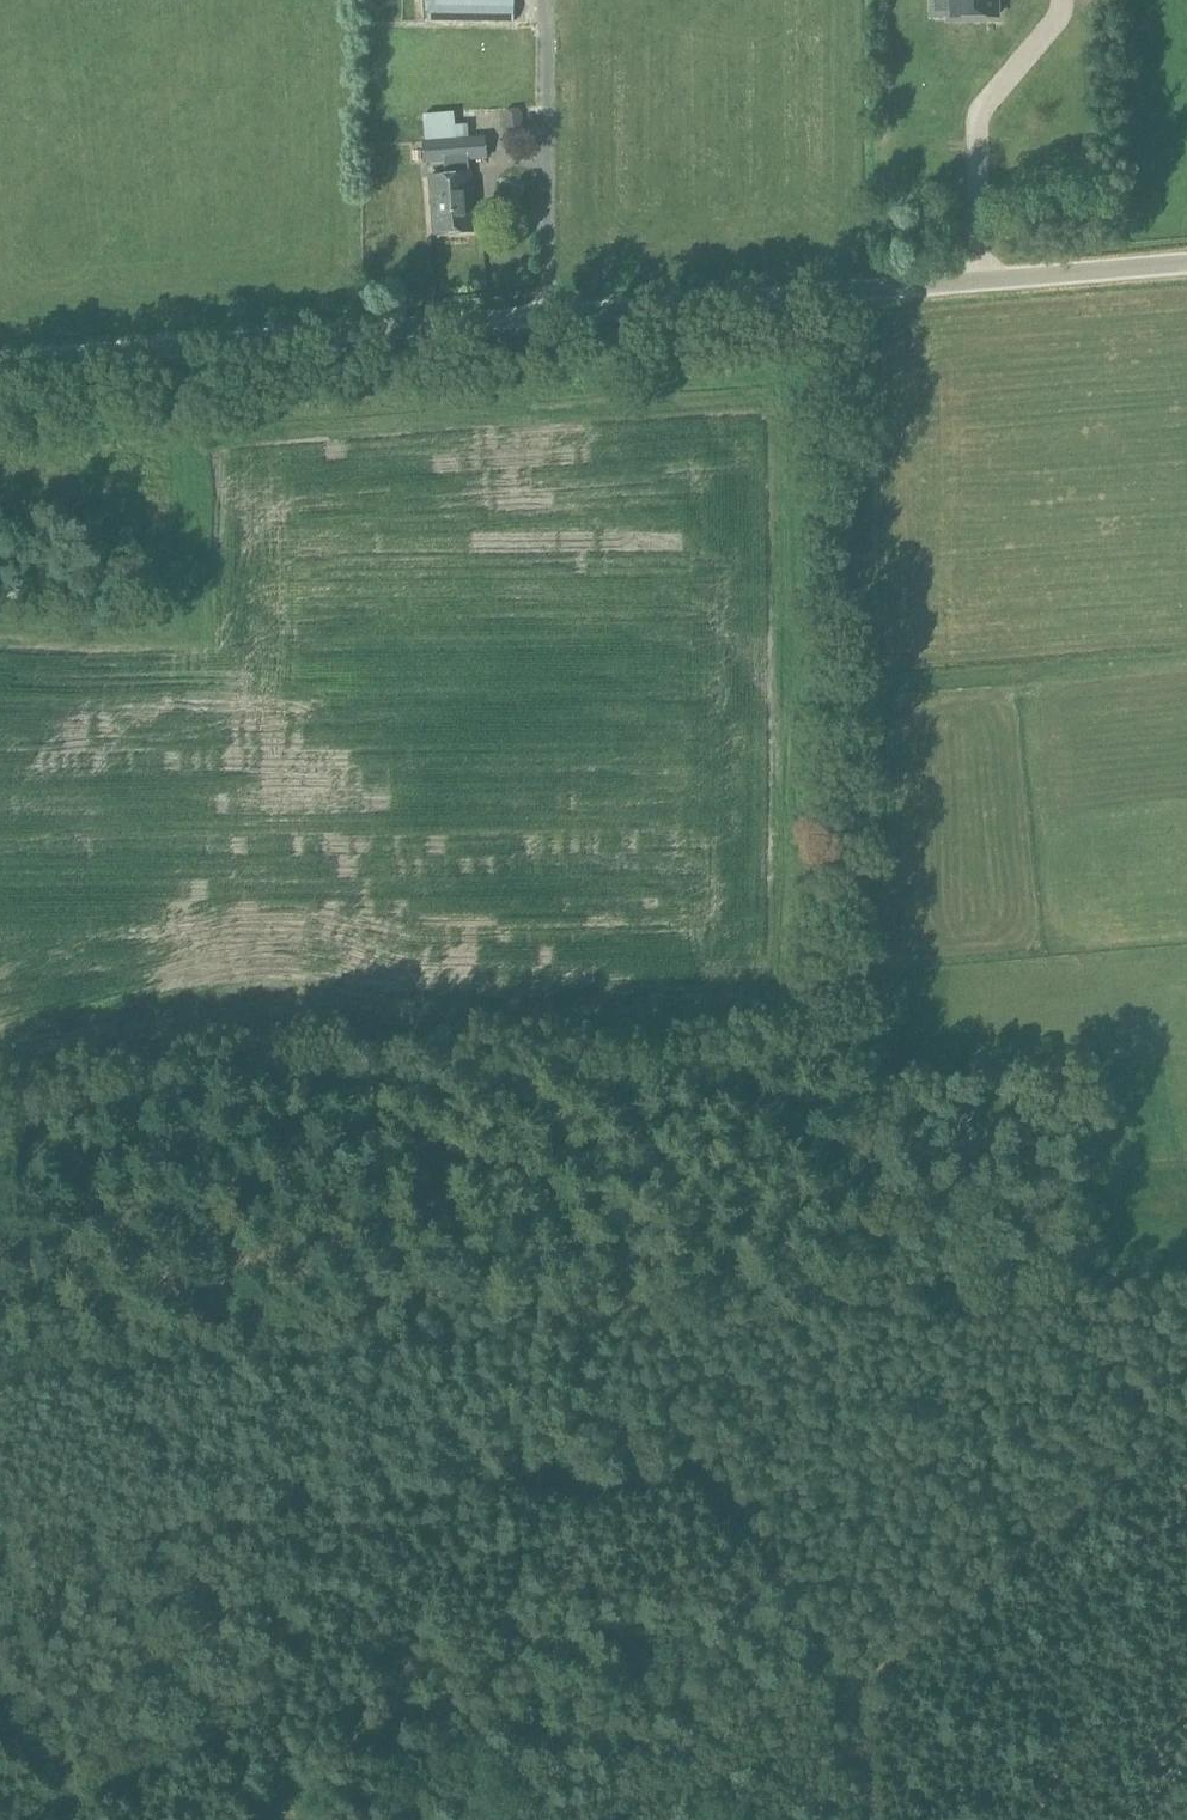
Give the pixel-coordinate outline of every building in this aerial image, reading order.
[(431,18),(514,19),(515,0),(431,0),(431,18)] [(947,17),(996,17),(996,0),(947,0),(947,11),(947,17)] [(509,110),(505,114),(506,126),(510,131),(518,131),(520,126),(521,115),(517,110),(509,110)] [(457,138),(425,140),(427,164),(447,163),(448,175),(429,176),(434,234),(477,231),(472,173),(467,173),(466,161),(487,160),(485,136),(457,138)]
